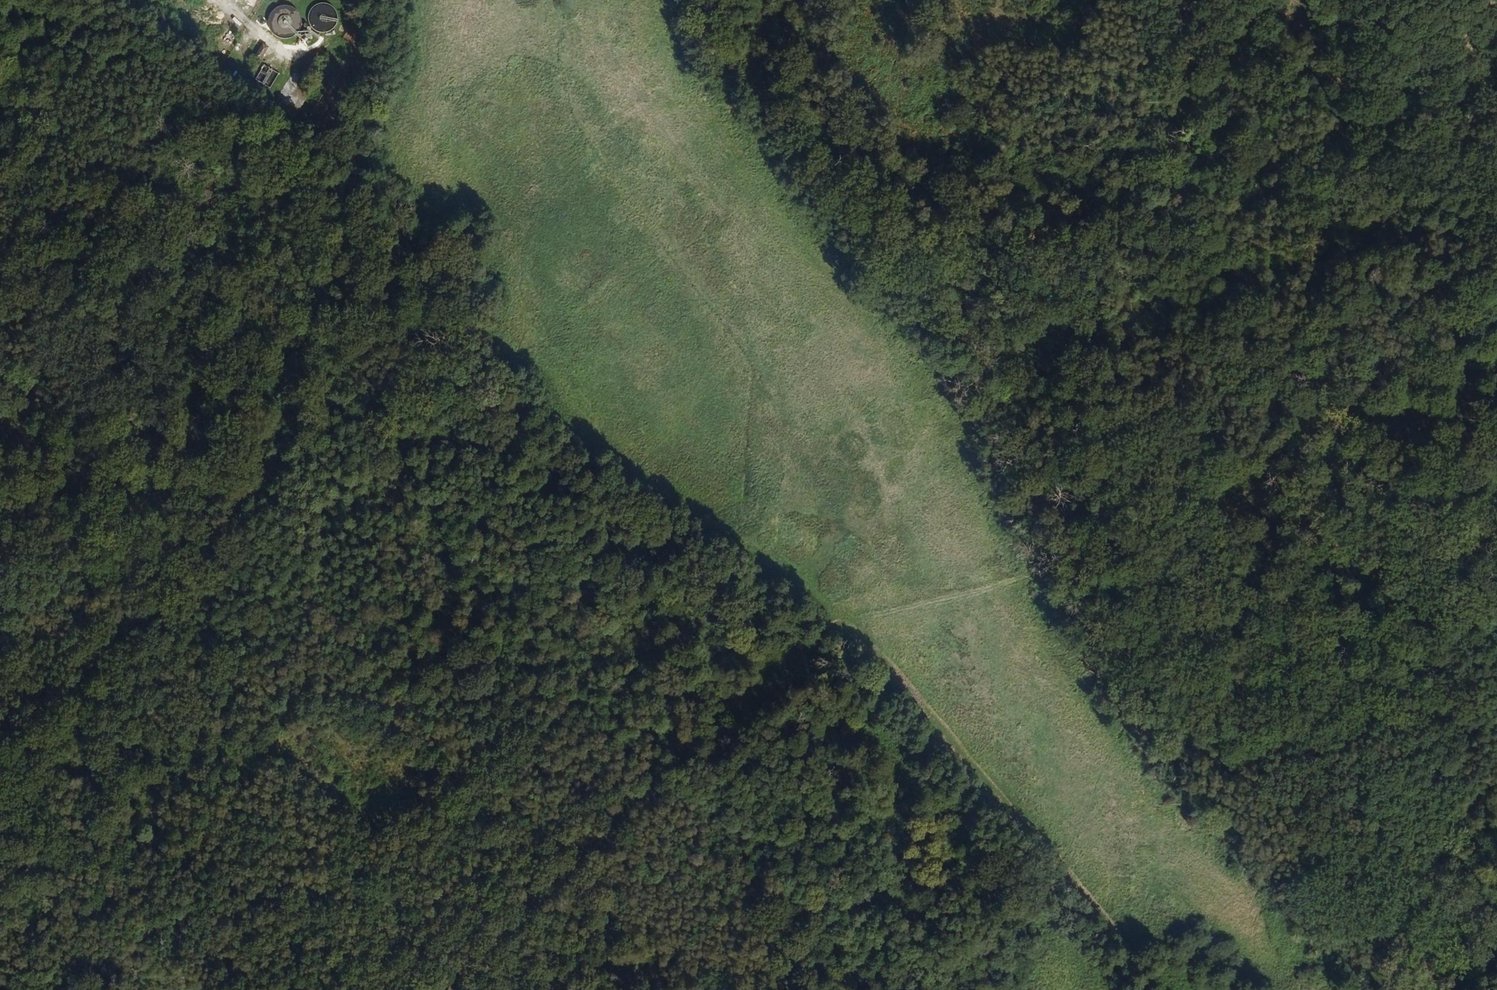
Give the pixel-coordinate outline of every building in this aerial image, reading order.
[(255,64),(263,53),(258,49),(250,61),(255,64)] [(268,69),(265,79),(274,82),(277,72),(268,69)]
